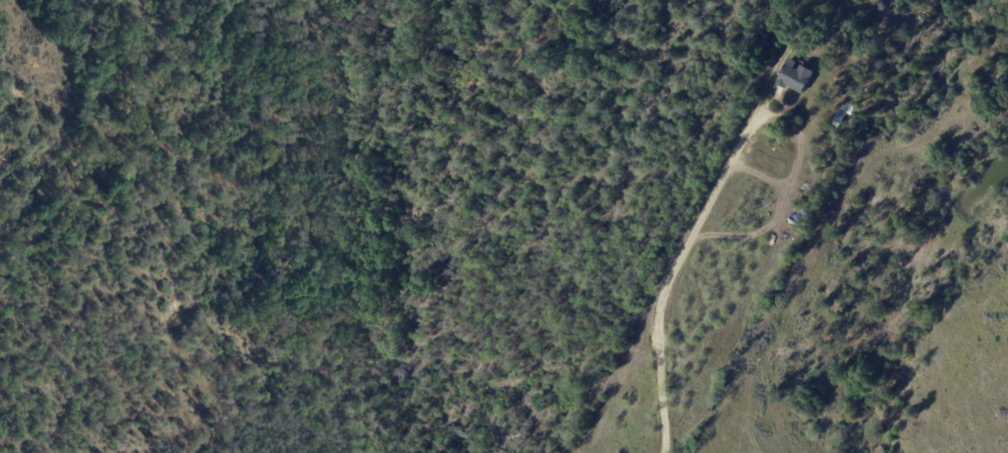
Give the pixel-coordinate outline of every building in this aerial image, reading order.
[(816,73),(805,95),(788,86),(786,90),(777,85),(791,59),(799,63),(796,69),(800,72),(803,66),(816,73)]
